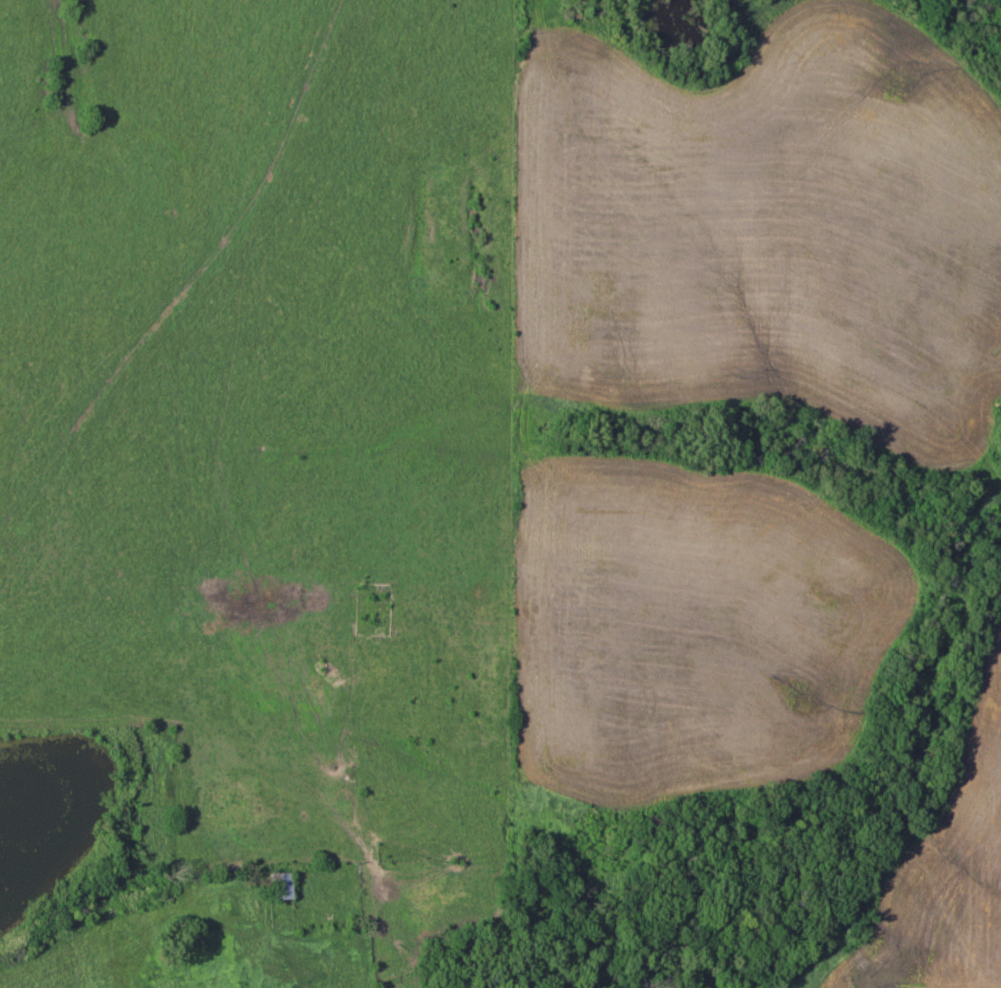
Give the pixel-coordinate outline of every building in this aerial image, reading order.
[(291,873),(267,873),(267,900),(291,900),(291,873)]
